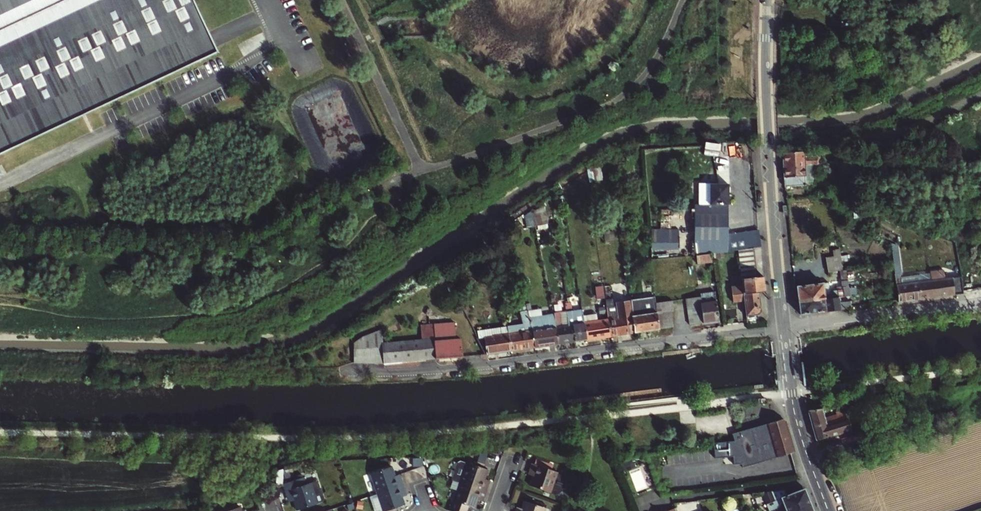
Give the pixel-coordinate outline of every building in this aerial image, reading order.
[(217,51),(193,0),(0,0),(0,153),(217,51)] [(805,156),(804,150),(783,152),(786,186),(807,184),(806,177),(805,164),(812,163),(818,163),(817,155),(805,156)] [(608,180),(593,182),(595,197),(610,195),(608,180)] [(701,185),(701,204),(729,204),(729,184),(701,185)] [(729,204),(701,204),(696,204),(698,254),(714,252),(739,249),(756,248),(762,247),(760,231),(730,235),(729,204)] [(528,224),(549,223),(548,208),(527,210),(528,224)] [(679,238),(652,238),(652,248),(679,248),(679,238)] [(765,275),(758,276),(756,248),(739,249),(743,284),(732,285),(734,301),(745,300),(747,315),(758,313),(762,309),(760,291),(766,290),(765,275)] [(899,250),(891,250),(893,260),(897,299),(898,300),(963,293),(962,282),(953,277),(904,283),(899,250)] [(840,266),(838,255),(824,257),(825,267),(840,266)] [(843,295),(842,288),(830,290),(827,293),(824,294),(823,282),(797,285),(799,302),(825,298),(824,297),(843,295)] [(647,295),(631,297),(633,307),(640,306),(640,301),(648,300),(647,295)] [(801,314),(845,308),(845,305),(850,305),(849,298),(843,299),(843,295),(824,297),(825,298),(799,302),(801,314)] [(704,322),(703,315),(702,306),(701,301),(700,296),(688,298),(689,307),(690,317),(691,324),(704,322)] [(617,297),(606,299),(607,307),(618,305),(617,297)] [(673,319),(672,311),(675,310),(674,299),(657,302),(657,305),(658,312),(659,321),(660,328),(672,327),(674,326),(673,319)] [(701,301),(702,306),(703,315),(704,322),(719,320),(717,299),(701,301)] [(611,335),(635,332),(633,315),(631,304),(618,305),(607,307),(609,319),(611,335)] [(511,350),(536,346),(535,341),(533,330),(530,319),(527,305),(519,306),(523,327),(520,328),(519,324),(507,325),(509,333),(511,350)] [(635,332),(660,328),(659,321),(658,312),(657,305),(652,306),(653,312),(633,315),(635,332)] [(577,340),(588,339),(585,323),(584,315),(583,310),(569,312),(571,325),(567,326),(568,332),(575,331),(577,340)] [(561,343),(577,340),(575,331),(568,332),(567,326),(571,325),(569,312),(555,314),(555,316),(557,324),(557,326),(561,343)] [(588,339),(611,335),(609,319),(598,321),(597,313),(584,315),(585,323),(588,339)] [(555,316),(530,319),(533,330),(535,341),(536,346),(561,343),(557,326),(557,324),(555,316)] [(383,343),(384,362),(463,355),(462,339),(457,340),(455,322),(445,323),(445,328),(439,329),(438,324),(421,326),(422,339),(383,343)] [(492,336),(482,337),(483,343),(486,343),(488,353),(511,350),(509,333),(507,325),(491,328),(492,336)] [(481,329),(482,337),(492,336),(491,328),(481,329)] [(354,363),(363,363),(373,363),(380,363),(384,362),(383,343),(373,343),(362,343),(353,343),(354,363)] [(826,418),(821,408),(809,410),(817,439),(819,438),(852,428),(847,410),(837,413),(837,415),(826,418)] [(784,419),(782,418),(737,431),(742,445),(756,441),(762,461),(765,460),(790,453),(795,451),(787,422),(786,421),(785,420),(784,419)] [(790,453),(765,460),(768,470),(794,463),(790,453)] [(557,470),(551,468),(543,466),(545,462),(535,459),(533,463),(530,462),(528,468),(534,470),(533,474),(529,484),(550,491),(551,490),(555,492),(562,489),(566,476),(557,473),(557,470)] [(459,481),(486,490),(488,484),(483,482),(484,478),(487,469),(466,462),(460,460),(457,462),(452,478),(459,481)] [(374,471),(381,491),(408,482),(405,476),(400,477),(399,474),(395,464),(374,471)] [(302,477),(281,485),(283,490),(286,499),(292,497),(293,501),(296,510),(317,504),(324,501),(320,491),(313,494),(309,483),(305,485),(302,477)] [(459,481),(453,500),(450,510),(454,510),(466,510),(468,505),(474,507),(477,498),(478,495),(483,497),(486,490),(459,481)] [(409,502),(406,494),(405,491),(410,489),(408,482),(381,491),(387,509),(388,509),(409,502)] [(757,503),(765,500),(769,510),(782,506),(781,503),(783,502),(787,510),(813,510),(805,488),(786,495),(784,489),(771,491),(770,490),(755,496),(757,503)] [(374,494),(380,510),(381,510),(387,509),(381,491),(374,494)] [(545,507),(524,500),(521,507),(520,510),(515,509),(514,510),(544,510),(545,507)]
